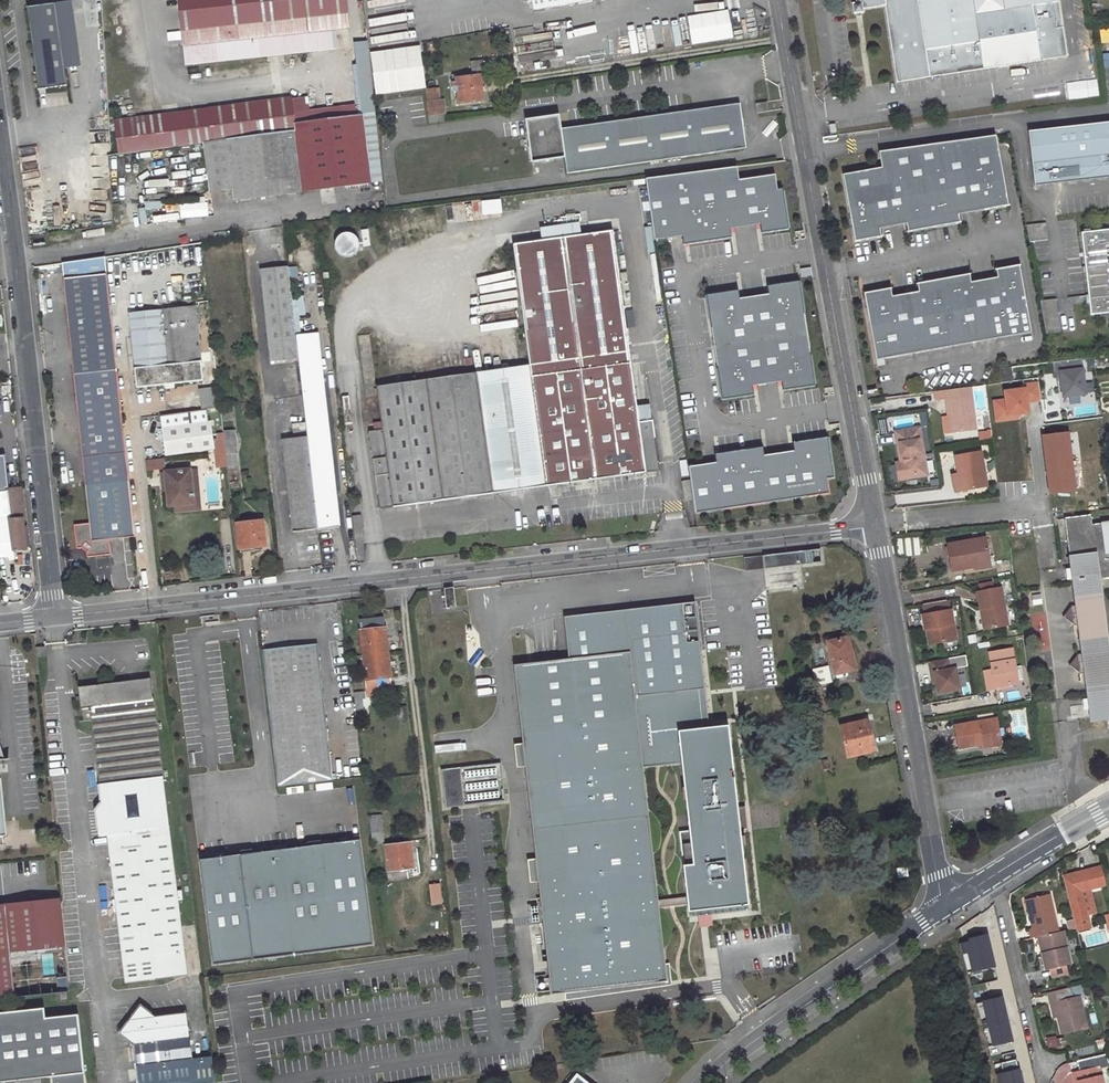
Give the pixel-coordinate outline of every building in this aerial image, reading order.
[(186,65),(300,53),(298,33),(333,30),(348,28),(345,0),(179,0),(186,65)] [(535,9),(589,0),(533,0),(535,9)] [(857,4),(854,4),(855,16),(866,14),(866,12),(887,9),(898,86),(1068,56),(1060,0),(856,0),(857,4)] [(27,8),(38,90),(66,85),(55,4),(27,8)] [(300,53),(335,49),(333,30),(298,33),(300,53)] [(368,44),(354,45),(361,115),(375,114),(373,97),(369,51),(368,44)] [(483,61),(472,62),(473,71),(484,70),(483,61)] [(480,75),(456,79),(459,104),(484,101),(480,75)] [(444,121),(443,114),(445,114),(444,100),(440,100),(439,88),(426,90),(430,123),(444,121)] [(240,138),(294,131),(293,123),(290,102),(118,125),(121,153),(203,143),(240,138)] [(767,102),(756,104),(757,114),(769,112),(767,102)] [(528,134),(527,134),(531,162),(564,157),(566,172),(745,146),(739,105),(560,129),(528,134)] [(361,115),(341,118),(348,187),(382,183),(375,114),(361,115)] [(549,117),(526,120),(528,134),(560,129),(559,124),(549,117)] [(341,118),(308,121),(315,191),(348,187),(341,118)] [(294,131),(240,138),(246,200),(315,191),(308,121),(293,123),(294,131)] [(1028,134),(1034,188),(1108,179),(1108,124),(1028,134)] [(240,138),(203,143),(210,192),(233,189),(234,201),(246,200),(240,138)] [(996,138),(878,153),(881,170),(843,176),(855,243),(881,239),(879,230),(906,226),(908,234),(960,225),(959,216),(1009,207),(996,138)] [(646,180),(655,240),(682,236),(684,245),(732,238),(730,229),(760,225),(761,233),(789,229),(783,189),(777,190),(775,175),(739,180),(737,167),(646,180)] [(1047,241),(1045,224),(1026,226),(1029,243),(1047,241)] [(282,227),(266,229),(267,246),(284,244),(282,227)] [(532,375),(378,397),(379,408),(382,428),(369,431),(380,508),(659,469),(652,420),(639,421),(636,405),(612,230),(514,244),(530,364),(532,375)] [(1081,234),(1090,317),(1108,315),(1108,231),(1081,234)] [(288,266),(261,269),(271,361),(298,358),(296,336),(296,334),(295,327),(288,266)] [(864,294),(875,360),(1030,333),(1019,267),(982,273),(983,282),(970,284),(969,276),(917,285),(918,293),(891,298),(890,290),(864,294)] [(810,268),(801,270),(802,276),(811,275),(810,268)] [(134,536),(116,369),(110,314),(106,274),(62,278),(88,523),(73,524),(76,548),(80,547),(83,544),(87,548),(85,551),(85,555),(110,553),(108,539),(134,536)] [(739,290),(706,295),(721,399),(754,394),(753,386),(781,382),(782,390),(815,385),(799,281),(767,286),(768,294),(740,299),(739,290)] [(195,305),(128,312),(134,366),(136,387),(203,380),(195,305)] [(128,312),(110,314),(116,369),(134,366),(128,312)] [(318,333),(296,336),(298,358),(306,422),(307,437),(318,528),(339,526),(318,333)] [(213,355),(207,356),(209,379),(215,378),(213,355)] [(530,364),(376,386),(378,397),(532,375),(530,364)] [(217,386),(199,388),(202,409),(210,408),(219,407),(217,386)] [(376,386),(365,387),(369,410),(379,408),(376,386)] [(975,431),(969,388),(933,392),(935,402),(945,400),(946,409),(947,418),(950,418),(952,434),(975,431)] [(650,404),(636,405),(639,421),(652,420),(650,404)] [(165,454),(215,448),(217,467),(227,467),(226,454),(224,432),(218,433),(219,438),(214,438),(211,421),(210,408),(202,409),(160,414),(165,454)] [(950,418),(947,418),(942,419),(944,435),(952,434),(950,418)] [(306,422),(292,423),(294,438),(307,437),(306,422)] [(918,428),(901,431),(903,442),(896,443),(900,463),(902,479),(926,475),(918,428)] [(12,429),(4,430),(5,441),(13,440),(12,429)] [(224,432),(226,454),(235,453),(233,431),(224,432)] [(901,431),(894,432),(896,443),(903,442),(901,431)] [(1068,433),(1042,436),(1050,494),(1074,491),(1068,433)] [(294,438),(283,439),(293,531),(318,528),(307,437),(294,438)] [(688,466),(690,479),(693,499),(696,513),(829,493),(827,478),(833,477),(827,437),(792,442),(793,451),(764,455),(763,447),(714,454),(715,462),(688,466)] [(235,453),(226,454),(227,467),(228,469),(237,468),(235,453)] [(980,453),(954,458),(955,467),(957,475),(960,475),(962,490),(962,492),(986,487),(980,453)] [(953,475),(950,476),(951,483),(953,491),(962,490),(960,475),(957,475),(955,467),(952,467),(953,475)] [(197,469),(190,470),(193,503),(174,504),(175,512),(201,509),(197,469)] [(190,470),(160,472),(162,487),(167,486),(168,494),(165,494),(166,505),(174,504),(193,503),(190,470)] [(690,479),(681,481),(684,500),(693,499),(690,479)] [(25,518),(21,488),(7,489),(9,506),(11,519),(9,520),(13,550),(24,548),(27,548),(23,518),(25,518)] [(13,550),(9,520),(11,519),(9,506),(1,507),(8,556),(25,554),(24,548),(13,550)] [(360,515),(351,516),(354,537),(363,536),(360,515)] [(1091,525),(1090,516),(1064,519),(1069,557),(1072,582),(1075,607),(1077,624),(1082,655),(1084,672),(1087,697),(1090,723),(1108,720),(1108,669),(1097,580),(1108,578),(1108,523),(1091,525)] [(262,519),(237,523),(240,548),(265,545),(262,519)] [(985,538),(946,545),(949,559),(951,570),(972,567),(972,569),(989,567),(985,538)] [(765,568),(763,555),(744,557),(746,570),(765,568)] [(146,572),(138,573),(140,589),(148,588),(146,572)] [(979,592),(977,592),(978,601),(980,611),(983,611),(987,628),(1007,625),(1000,588),(995,589),(993,583),(978,586),(979,592)] [(454,587),(445,589),(447,608),(455,606),(454,587)] [(924,615),(922,616),(923,622),(924,629),(927,629),(929,644),(955,639),(950,611),(947,611),(945,601),(923,604),(924,615)] [(668,981),(659,907),(658,900),(643,767),(683,763),(679,729),(710,727),(695,602),(564,616),(569,659),(513,665),(551,994),(668,981)] [(1069,607),(1062,618),(1070,624),(1077,624),(1075,607),(1069,607)] [(368,619),(360,620),(363,655),(388,651),(384,617),(368,619)] [(848,638),(828,642),(835,673),(855,669),(851,651),(848,638)] [(290,648),(262,651),(278,787),(332,781),(316,645),(290,648)] [(46,646),(36,647),(37,657),(47,656),(46,646)] [(995,689),(994,688),(1016,685),(1013,668),(1015,668),(1011,649),(988,653),(991,670),(983,672),(985,681),(986,691),(995,689)] [(388,651),(363,655),(366,678),(391,675),(388,651)] [(1076,656),(1068,666),(1077,673),(1084,672),(1082,655),(1076,656)] [(952,658),(928,662),(930,674),(933,673),(935,683),(937,693),(958,690),(952,658)] [(390,676),(366,678),(367,690),(391,687),(390,676)] [(188,976),(163,776),(162,770),(151,678),(139,680),(131,681),(79,687),(80,695),(81,701),(82,708),(86,708),(87,716),(92,716),(100,784),(99,784),(99,785),(102,800),(96,808),(99,836),(107,835),(125,983),(188,976)] [(995,719),(953,726),(955,739),(957,749),(981,744),(999,741),(995,719)] [(867,720),(841,726),(848,756),(873,750),(870,734),(867,720)] [(729,725),(710,727),(679,729),(683,763),(695,863),(683,864),(687,897),(688,904),(689,912),(749,905),(741,830),(748,829),(746,806),(738,807),(729,725)] [(828,758),(821,760),(823,769),(830,767),(828,758)] [(440,769),(444,808),(504,801),(500,763),(440,769)] [(382,815),(369,817),(371,833),(384,832),(382,815)] [(384,832),(371,833),(372,844),(385,842),(384,832)] [(360,840),(200,860),(213,965),(373,945),(360,840)] [(410,842),(385,845),(389,871),(413,868),(410,842)] [(906,868),(897,869),(899,877),(907,876),(906,868)] [(1083,873),(1063,878),(1076,927),(1077,931),(1090,927),(1081,892),(1106,885),(1102,868),(1083,873)] [(440,883),(429,884),(432,901),(442,899),(440,883)] [(1050,896),(1026,902),(1029,916),(1033,915),(1037,929),(1032,930),(1030,930),(1032,940),(1036,939),(1040,937),(1059,933),(1050,896)] [(659,907),(688,904),(687,897),(658,900),(659,907)] [(69,991),(59,899),(18,904),(0,906),(0,998),(69,991)] [(1033,915),(1029,916),(1032,930),(1037,929),(1033,915)] [(1059,933),(1040,937),(1045,954),(1040,955),(1042,961),(1044,971),(1048,970),(1050,978),(1066,974),(1063,965),(1069,964),(1062,932),(1059,933)] [(991,936),(962,943),(969,974),(998,967),(991,936)] [(1070,988),(1048,994),(1052,1006),(1056,1004),(1060,1019),(1064,1036),(1088,1029),(1080,998),(1073,1000),(1070,988)] [(1003,997),(978,1003),(990,1047),(1015,1040),(1003,997)] [(708,1000),(705,1006),(713,1011),(716,1005),(708,1000)] [(1056,1004),(1052,1006),(1055,1020),(1060,1019),(1056,1004)] [(138,1082),(196,1082),(186,1013),(155,1017),(140,1005),(131,1017),(119,1033),(133,1044),(138,1082)] [(51,1076),(52,1082),(86,1082),(78,1014),(45,1018),(44,1008),(0,1013),(0,1082),(51,1076)] [(1047,1046),(1065,1044),(1064,1038),(1047,1039),(1047,1046)] [(1074,1072),(1076,1082),(1080,1082),(1081,1082),(1105,1082),(1100,1066),(1108,1064),(1106,1054),(1078,1061),(1080,1071),(1074,1072)] [(1002,1063),(1006,1082),(1023,1082),(1018,1060),(1011,1061),(1002,1063)]
